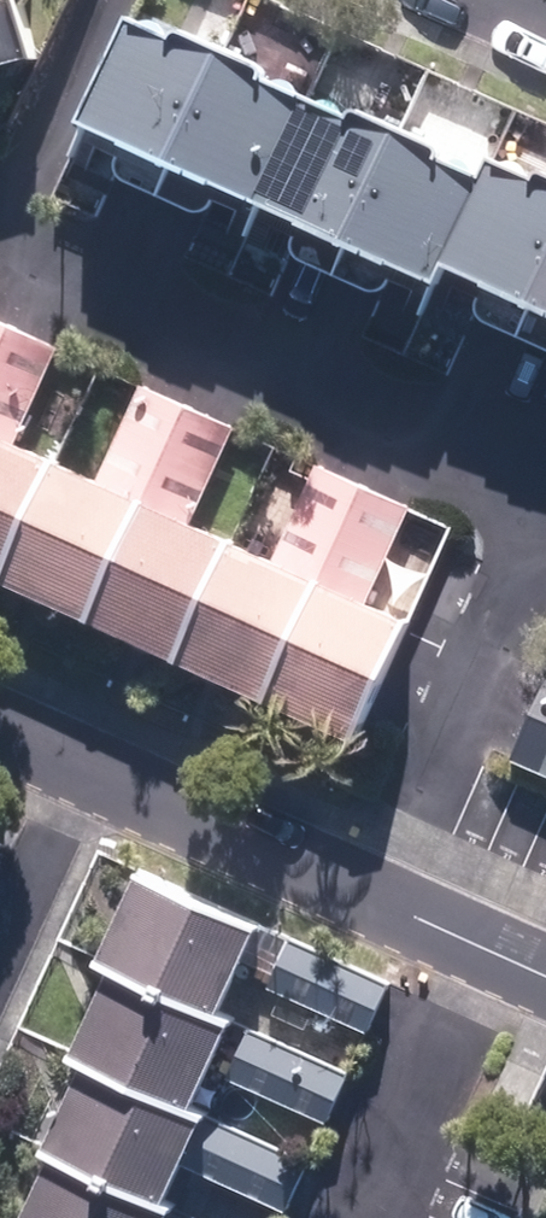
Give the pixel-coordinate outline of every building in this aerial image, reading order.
[(30,61),(15,0),(0,0),(0,68),(30,61)] [(115,179),(153,195),(218,50),(172,32),(165,38),(122,16),(72,122),(78,125),(74,137),(116,157),(113,165),(115,179)] [(247,201),(298,94),(260,78),(260,70),(218,50),(153,195),(189,212),(204,210),(211,199),(235,209),(242,212),(247,201)] [(330,275),(399,131),(298,94),(247,201),(296,222),(289,239),(290,253),(304,263),(330,275)] [(427,296),(441,265),(489,161),(484,158),(475,176),(436,160),(435,148),(399,131),(330,275),(362,290),(373,291),(383,286),(387,278),(427,296)] [(515,338),(545,272),(545,176),(537,172),(527,176),(489,161),(441,265),(479,286),(470,305),(476,319),(515,338)] [(515,338),(545,351),(545,272),(515,338)] [(7,327),(0,342),(0,440),(11,445),(55,348),(7,327)] [(184,408),(139,387),(94,483),(139,503),(184,408)] [(233,431),(184,408),(139,503),(189,525),(233,431)] [(52,464),(11,445),(0,440),(0,578),(52,464)] [(139,503),(94,483),(52,464),(0,578),(0,587),(83,624),(139,503)] [(360,487),(314,466),(270,562),(316,583),(360,487)] [(410,510),(360,487),(316,583),(366,606),(410,510)] [(171,664),(227,543),(189,525),(139,503),(83,624),(171,664)] [(260,705),(316,583),(270,562),(227,543),(171,664),(260,705)] [(366,606),(316,583),(260,705),(349,746),(405,624),(366,606)] [(504,757),(545,777),(545,668),(504,757)] [(93,957),(212,1013),(253,927),(134,871),(93,957)] [(387,982),(286,939),(265,990),(365,1033),(387,982)] [(70,1046),(189,1102),(226,1021),(212,1013),(93,957),(88,967),(104,975),(70,1046)] [(347,1073),(247,1030),(225,1081),(326,1124),(347,1073)] [(77,1070),(41,1144),(160,1204),(177,1167),(199,1116),(185,1110),(189,1102),(70,1046),(62,1063),(77,1070)] [(306,1163),(199,1116),(177,1167),(284,1213),(306,1163)] [(169,1207),(160,1204),(41,1144),(35,1156),(46,1162),(19,1217),(163,1217),(169,1207)] [(169,1207),(163,1217),(195,1217),(169,1207)]
